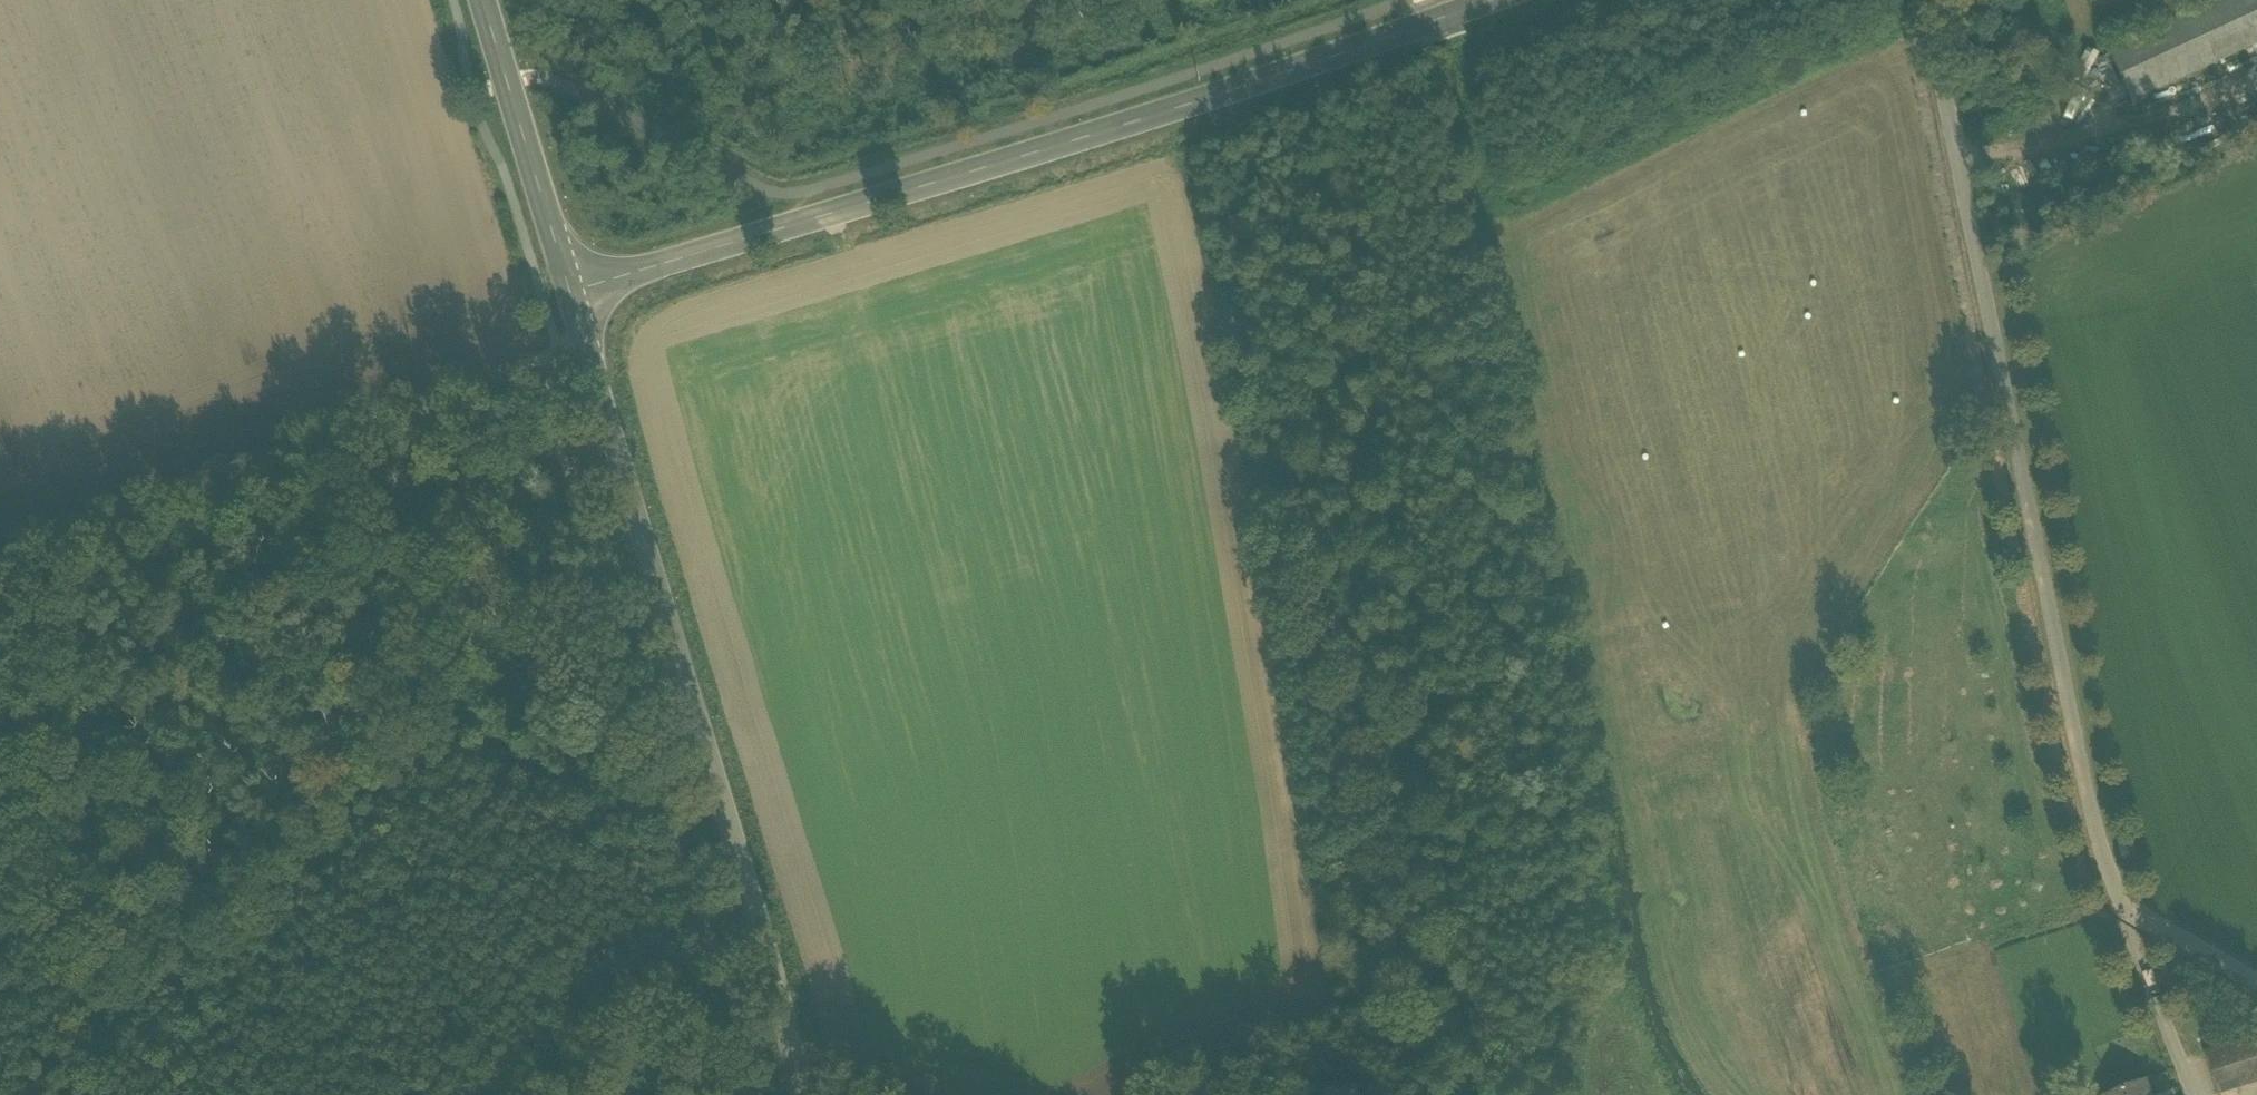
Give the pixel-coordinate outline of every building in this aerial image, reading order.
[(2133,102),(2256,45),(2256,0),(2226,0),(2110,53),(2133,102)] [(2256,1085),(2256,1038),(2203,1055),(2216,1094),(2224,1094),(2256,1085)] [(2145,1082),(2112,1094),(2150,1094),(2145,1082)]
